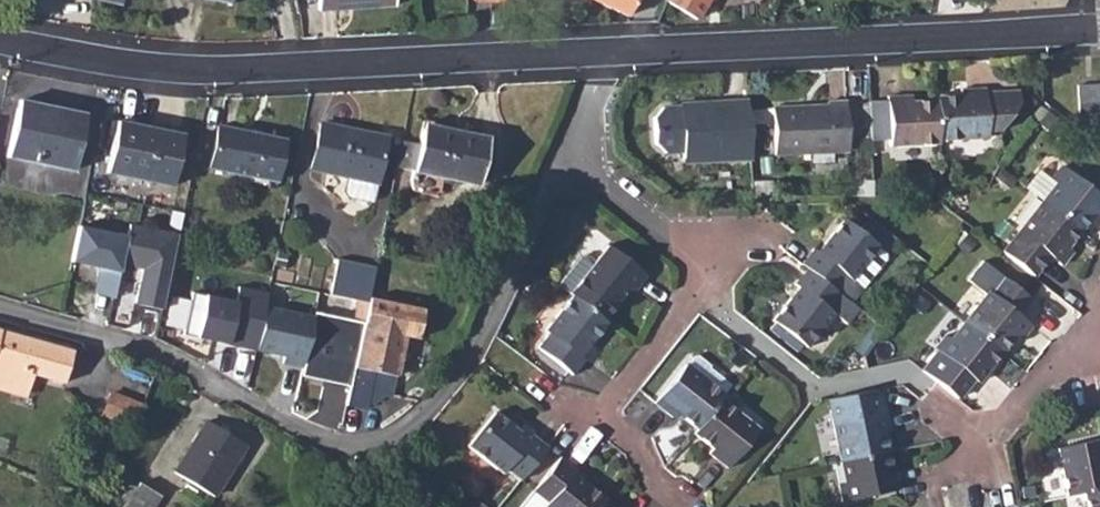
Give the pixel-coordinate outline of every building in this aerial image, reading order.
[(228,9),(230,6),(231,0),(194,0),(228,9)] [(314,11),(389,7),(389,0),(313,0),(314,11)] [(626,15),(635,0),(593,0),(626,15)] [(666,2),(695,19),(707,0),(667,0),(666,2)] [(1099,113),(1099,85),(1079,86),(1081,114),(1099,113)] [(938,97),(938,101),(940,139),(988,137),(987,130),(1000,130),(1020,103),(1020,92),(986,93),(986,89),(963,91),(962,95),(938,97)] [(17,97),(4,152),(69,167),(82,112),(17,97)] [(940,139),(938,101),(913,103),(913,98),(888,100),(889,103),(876,104),(877,142),(891,141),(892,147),(940,145),(940,139)] [(733,161),(758,159),(754,101),(726,102),(726,105),(714,105),(714,102),(698,103),(698,106),(670,108),(661,117),(662,143),(673,153),(688,152),(689,158),(733,156),(733,161)] [(835,108),(781,110),(782,155),(855,154),(854,104),(835,104),(835,108)] [(115,119),(103,170),(167,186),(179,135),(115,119)] [(217,123),(207,163),(271,179),(281,138),(217,123)] [(320,123),(309,167),(373,183),(383,137),(320,123)] [(408,170),(414,172),(439,177),(473,185),(483,140),(449,132),(447,137),(418,131),(415,143),(408,170)] [(415,143),(398,139),(392,166),(408,170),(415,143)] [(1026,186),(1044,200),(1082,228),(1099,206),(1099,195),(1064,167),(1053,179),(1040,169),(1026,186)] [(439,177),(414,172),(411,180),(420,194),(434,196),(439,177)] [(1044,200),(1004,250),(1036,275),(1053,254),(1064,262),(1073,250),(1068,245),(1082,228),(1044,200)] [(814,246),(803,259),(808,264),(839,287),(844,291),(854,299),(890,255),(888,249),(880,242),(881,241),(848,214),(819,249),(814,246)] [(121,239),(116,265),(137,270),(129,306),(155,312),(172,237),(124,227),(121,239)] [(116,265),(121,239),(74,229),(66,262),(94,268),(87,297),(108,302),(116,265)] [(649,273),(610,240),(597,258),(588,251),(583,252),(560,281),(571,290),(573,293),(606,318),(633,284),(637,288),(649,273)] [(333,256),(325,292),(362,300),(363,297),(370,265),(333,256)] [(839,287),(808,264),(797,279),(800,282),(775,315),(808,343),(835,310),(832,307),(844,291),(839,287)] [(983,290),(960,319),(997,346),(1010,329),(1015,333),(1025,320),(1013,311),(1026,294),(997,274),(985,291),(983,290)] [(190,290),(180,331),(252,346),(261,305),(264,290),(234,284),(230,299),(190,290)] [(606,318),(573,293),(547,326),(553,330),(542,345),(576,372),(587,357),(583,353),(608,320),(606,318)] [(417,309),(363,297),(362,300),(358,321),(347,367),(344,379),(338,403),(358,407),(359,400),(364,401),(378,391),(382,373),(388,374),(390,375),(399,335),(410,338),(417,309)] [(295,363),(306,315),(261,305),(252,346),(279,352),(277,359),(295,363)] [(295,363),(294,368),(344,379),(347,367),(358,321),(307,310),(306,315),(295,363)] [(934,348),(919,368),(954,396),(970,374),(973,377),(997,346),(960,319),(947,337),(941,333),(932,345),(934,348)] [(9,391),(27,375),(60,384),(70,352),(0,331),(0,389),(9,391)] [(676,409),(696,424),(720,394),(722,391),(729,382),(707,365),(709,363),(697,354),(693,354),(686,362),(685,361),(654,399),(672,414),(676,409)] [(988,368),(966,395),(987,411),(999,397),(991,391),(1001,378),(988,368)] [(388,374),(382,373),(378,391),(384,393),(388,374)] [(27,375),(9,391),(22,395),(27,375)] [(878,385),(827,395),(841,459),(886,450),(881,431),(888,429),(878,385)] [(696,424),(692,429),(712,445),(709,450),(726,464),(758,425),(720,394),(696,424)] [(108,396),(99,416),(129,429),(138,409),(108,396)] [(506,463),(520,474),(545,442),(531,430),(528,434),(495,407),(469,440),(502,467),(506,463)] [(195,436),(170,472),(208,498),(242,448),(205,423),(195,436)] [(1065,494),(1081,491),(1099,487),(1099,439),(1056,448),(1065,494)] [(886,450),(841,459),(845,480),(838,481),(842,497),(893,487),(886,450)] [(601,497),(602,495),(571,469),(573,465),(558,453),(532,485),(519,500),(527,506),(593,506),(601,497)] [(135,481),(131,485),(155,497),(156,495),(135,481)] [(131,485),(116,506),(148,506),(155,497),(131,485)] [(1081,491),(1084,506),(1099,506),(1099,487),(1081,491)] [(601,497),(593,506),(613,506),(601,497)]
